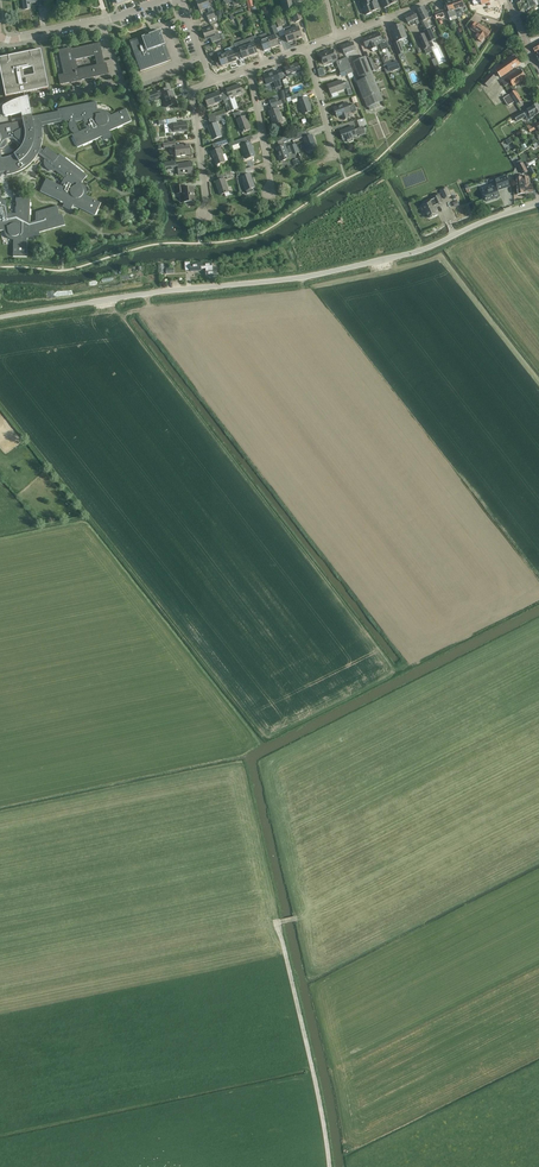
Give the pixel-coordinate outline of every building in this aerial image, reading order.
[(38,6),(42,5),(42,1),(48,0),(23,0),(24,9),(30,9),(29,5),(30,5),(30,3),(37,2),(38,6)] [(209,3),(208,0),(201,0),(196,2),(200,11),(207,8),(209,13),(206,14),(210,24),(217,21),(212,8),(211,8),(209,3)] [(284,11),(295,9),(293,0),(281,0),(284,11)] [(361,1),(366,15),(372,13),(371,10),(369,5),(372,4),(370,0),(363,0),(361,1)] [(371,10),(379,8),(380,9),(378,3),(378,2),(377,0),(370,0),(372,4),(369,5),(371,10)] [(382,0),(383,3),(385,8),(391,6),(390,4),(389,4),(388,0),(382,0)] [(446,4),(449,12),(448,12),(449,17),(451,16),(452,18),(457,16),(456,13),(451,0),(449,0),(447,0),(448,3),(446,4)] [(456,13),(462,11),(461,8),(465,7),(462,0),(457,0),(456,0),(455,0),(451,0),(456,13)] [(417,10),(421,20),(420,21),(425,31),(424,31),(429,43),(436,40),(430,28),(429,29),(425,20),(429,18),(424,7),(417,10)] [(303,20),(300,11),(293,14),(296,22),(303,20)] [(418,19),(415,11),(405,16),(408,24),(412,23),(413,26),(415,25),(414,22),(418,19)] [(435,14),(433,15),(435,21),(437,20),(439,26),(443,24),(441,19),(445,17),(442,11),(435,13),(435,14)] [(476,22),(472,27),(471,29),(477,33),(474,37),(482,42),(485,37),(486,38),(490,33),(476,22)] [(394,37),(396,41),(396,42),(407,38),(402,24),(392,28),(395,36),(394,37)] [(276,25),(272,27),(275,36),(268,39),(272,48),(279,46),(277,39),(280,38),(276,25)] [(298,25),(294,26),(295,29),(292,30),(295,40),(302,37),(298,25)] [(216,34),(213,27),(203,31),(206,39),(210,38),(212,43),(221,40),(219,33),(216,34)] [(295,40),(292,30),(288,31),(287,29),(284,30),(288,42),(295,40)] [(130,43),(138,65),(140,72),(171,61),(171,60),(170,60),(163,39),(160,31),(155,33),(149,36),(148,36),(147,36),(146,36),(145,37),(130,43)] [(380,33),(373,36),(377,46),(377,45),(380,44),(382,51),(386,49),(390,48),(387,42),(388,41),(386,37),(382,39),(380,33)] [(424,33),(418,36),(424,50),(430,47),(424,33)] [(255,47),(259,46),(255,36),(245,40),(251,56),(258,54),(255,47)] [(264,51),(272,48),(268,39),(261,41),(260,36),(256,37),(256,36),(255,36),(259,46),(262,44),(264,51)] [(373,36),(363,39),(366,47),(368,46),(370,51),(378,48),(377,45),(377,46),(373,36)] [(243,59),(251,56),(245,40),(234,44),(235,45),(238,53),(241,52),(243,59)] [(345,55),(356,50),(353,42),(342,47),(345,55)] [(404,53),(400,42),(394,44),(398,55),(404,53)] [(100,43),(71,49),(71,48),(58,50),(63,74),(58,75),(60,85),(71,83),(81,81),(81,80),(109,74),(106,63),(104,63),(100,43)] [(233,51),(226,54),(229,64),(237,61),(234,55),(238,53),(235,45),(231,47),(233,51)] [(4,171),(6,171),(7,175),(12,174),(17,173),(21,170),(25,168),(29,165),(32,161),(35,158),(38,154),(40,156),(45,159),(44,161),(44,164),(45,166),(47,169),(49,170),(52,171),(55,171),(64,178),(60,186),(51,181),(46,179),(45,181),(44,181),(41,189),(40,191),(62,202),(64,203),(63,205),(71,209),(72,207),(73,205),(75,206),(95,216),(101,203),(91,198),(85,196),(86,193),(86,191),(85,189),(84,187),(82,185),(81,186),(80,185),(84,180),(85,178),(87,176),(60,154),(58,156),(47,147),(43,151),(40,148),(41,145),(42,141),(43,138),(43,132),(42,126),(46,125),(67,121),(69,122),(69,124),(69,127),(69,129),(70,131),(72,133),(74,134),(72,135),(73,137),(72,138),(76,146),(77,145),(78,148),(102,137),(110,133),(109,131),(111,130),(131,121),(128,114),(126,109),(116,113),(115,114),(110,116),(108,114),(106,112),(103,111),(100,111),(100,113),(98,113),(98,110),(97,106),(97,105),(96,102),(58,110),(58,112),(55,112),(34,116),(31,117),(26,94),(26,92),(27,92),(48,88),(40,50),(0,58),(0,72),(5,97),(24,93),(24,97),(16,100),(12,101),(8,103),(3,106),(2,107),(2,108),(2,109),(3,114),(3,115),(4,116),(5,116),(7,116),(21,113),(27,112),(28,118),(29,120),(23,121),(8,124),(7,124),(6,125),(5,126),(5,127),(4,128),(4,129),(5,130),(0,131),(0,178),(4,171)] [(338,61),(334,50),(320,55),(324,64),(331,61),(332,63),(338,61)] [(222,67),(229,64),(226,54),(222,55),(221,53),(218,54),(217,52),(209,54),(212,63),(216,61),(218,67),(222,66),(222,67)] [(383,57),(384,58),(384,60),(389,72),(400,68),(397,61),(392,63),(391,60),(389,60),(388,56),(383,57)] [(501,77),(515,67),(520,64),(515,56),(495,69),(501,77)] [(353,62),(355,68),(360,81),(357,82),(363,99),(364,99),(367,108),(369,107),(370,111),(380,107),(378,103),(383,101),(372,72),(367,61),(366,57),(353,62)] [(342,61),(346,71),(347,74),(353,72),(347,58),(341,60),(341,61),(342,61)] [(371,59),(367,61),(372,72),(376,70),(371,59)] [(340,72),(346,71),(342,61),(341,61),(336,63),(340,72)] [(286,71),(280,73),(282,78),(282,79),(283,80),(287,79),(286,77),(288,77),(296,74),(301,72),(298,63),(285,68),(286,71)] [(521,69),(516,73),(508,78),(513,87),(527,78),(521,69)] [(277,71),(263,76),(267,85),(272,83),(274,82),(276,89),(283,87),(280,80),(280,79),(282,79),(282,78),(280,73),(278,74),(277,71)] [(483,82),(488,87),(496,78),(492,73),(483,82)] [(341,80),(334,83),(328,85),(331,94),(347,89),(347,90),(351,89),(348,82),(343,84),(341,80)] [(224,100),(228,112),(234,110),(230,98),(243,93),(239,84),(226,89),(227,93),(222,95),(224,100)] [(159,97),(161,97),(165,108),(177,103),(176,104),(173,97),(174,96),(172,91),(169,92),(167,88),(159,91),(157,92),(156,90),(147,94),(144,95),(145,97),(148,95),(150,102),(159,98),(159,97)] [(510,95),(513,100),(516,104),(522,100),(516,91),(510,95)] [(208,106),(224,100),(222,95),(219,96),(218,92),(205,97),(208,106)] [(288,102),(292,100),(298,98),(303,114),(312,111),(307,98),(304,99),(302,93),(287,99),(288,102)] [(509,95),(503,99),(508,106),(514,103),(509,95)] [(278,102),(271,104),(273,110),(269,111),(274,125),(283,122),(277,106),(283,104),(281,101),(278,102)] [(337,117),(342,115),(344,120),(349,118),(348,113),(353,111),(353,113),(357,111),(354,104),(348,106),(347,103),(334,108),(337,117)] [(514,117),(517,122),(526,117),(526,116),(529,114),(532,118),(537,115),(538,113),(538,107),(537,104),(532,107),(531,107),(531,108),(527,110),(524,112),(523,111),(514,117)] [(214,114),(208,116),(209,119),(216,117),(220,116),(226,113),(225,109),(220,111),(215,113),(214,114)] [(241,133),(245,131),(251,129),(246,116),(242,117),(240,112),(233,114),(234,118),(236,117),(241,133)] [(211,125),(208,126),(213,140),(218,138),(222,136),(217,123),(216,122),(222,121),(220,116),(216,117),(209,119),(211,125)] [(166,120),(158,121),(159,125),(168,124),(169,134),(174,133),(181,132),(187,131),(186,121),(176,123),(176,118),(170,119),(166,120)] [(530,134),(536,130),(533,123),(527,127),(530,134)] [(353,126),(345,129),(340,131),(343,140),(347,139),(349,142),(349,143),(353,141),(353,140),(352,137),(359,135),(359,136),(366,134),(363,127),(354,130),(353,126)] [(307,130),(301,132),(291,136),(292,140),(293,141),(303,138),(308,152),(317,148),(312,135),(309,136),(307,130)] [(291,136),(283,139),(277,141),(279,147),(276,148),(281,162),(290,158),(288,154),(292,153),(293,155),(299,153),(296,144),(286,148),(284,143),(292,140),(291,136)] [(215,150),(211,152),(216,165),(225,162),(223,156),(222,152),(220,148),(219,146),(221,146),(228,144),(229,146),(232,145),(231,143),(230,138),(226,139),(227,140),(220,143),(219,142),(218,142),(213,145),(215,150)] [(245,138),(240,140),(231,143),(232,145),(232,147),(241,143),(246,159),(256,156),(251,142),(247,144),(245,138)] [(174,142),(169,143),(163,144),(164,148),(170,147),(171,148),(175,148),(176,156),(184,155),(190,154),(189,145),(175,146),(174,143),(174,142)] [(178,170),(178,175),(192,173),(191,163),(176,165),(175,161),(164,163),(165,172),(178,170)] [(518,165),(520,169),(523,174),(527,172),(525,167),(523,163),(518,165)] [(234,169),(229,171),(229,170),(217,175),(219,180),(215,182),(220,195),(229,192),(224,177),(231,175),(235,172),(234,169)] [(240,175),(246,191),(247,194),(252,192),(251,189),(255,187),(250,174),(247,175),(245,170),(238,172),(239,176),(240,175)] [(495,180),(498,190),(510,186),(506,176),(495,180)] [(519,178),(517,178),(517,183),(518,190),(517,190),(517,195),(525,193),(533,192),(532,184),(530,185),(529,181),(529,177),(525,177),(525,176),(524,176),(520,176),(519,177),(519,178)] [(184,185),(178,186),(174,186),(175,193),(182,192),(182,197),(180,197),(181,202),(196,200),(194,187),(188,188),(188,189),(186,189),(185,189),(186,189),(186,188),(185,188),(184,185)] [(440,191),(444,200),(451,196),(447,187),(440,191)] [(483,192),(484,196),(486,201),(499,197),(496,188),(483,192)] [(5,230),(5,233),(6,235),(8,237),(11,239),(13,239),(13,257),(27,257),(27,239),(27,235),(39,232),(65,225),(62,214),(59,215),(58,212),(58,209),(57,206),(36,212),(36,221),(30,223),(30,197),(28,197),(19,196),(19,197),(16,197),(16,203),(16,214),(7,214),(5,201),(1,198),(0,191),(0,231),(5,230)] [(433,197),(434,199),(423,204),(429,218),(437,214),(436,212),(436,210),(434,206),(442,203),(438,194),(433,197)] [(217,276),(217,270),(216,267),(213,268),(212,263),(206,263),(190,264),(190,266),(190,272),(202,271),(202,269),(206,269),(206,277),(213,276),(213,277),(216,277),(216,276),(217,276)]
